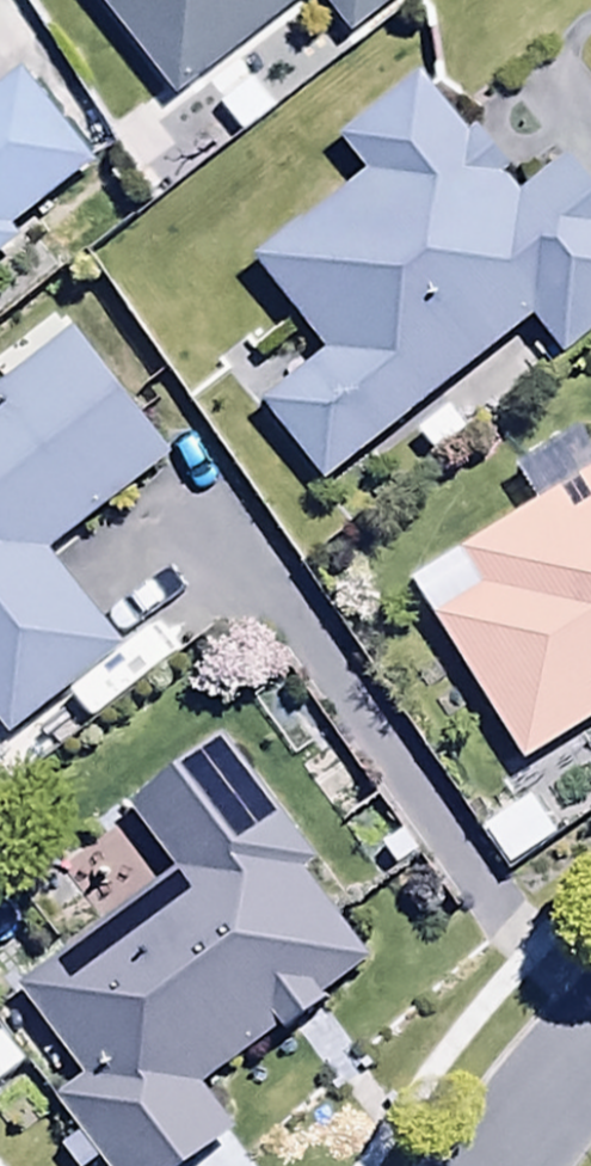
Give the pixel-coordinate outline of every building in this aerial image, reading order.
[(176,112),(320,5),(348,43),(406,0),(94,0),(176,112)] [(25,255),(19,246),(99,184),(23,86),(0,104),(0,274),(25,255)] [(532,334),(563,374),(590,352),(590,198),(573,175),(525,213),(508,191),(514,187),(482,145),(474,151),(426,89),(348,150),(376,185),(262,273),(332,364),(266,414),(326,492),(532,334)] [(74,346),(0,405),(0,742),(9,753),(120,664),(44,568),(171,467),(74,346)] [(464,575),(485,609),(439,639),(527,780),(590,740),(590,495),(464,575)] [(177,888),(20,1004),(85,1092),(57,1112),(97,1165),(209,1165),(234,1147),(201,1102),(374,976),(308,886),(318,879),(230,759),(134,829),(177,888)] [(0,782),(0,810),(14,799),(0,782)] [(29,1078),(3,1045),(0,1047),(0,1102),(29,1078)]
